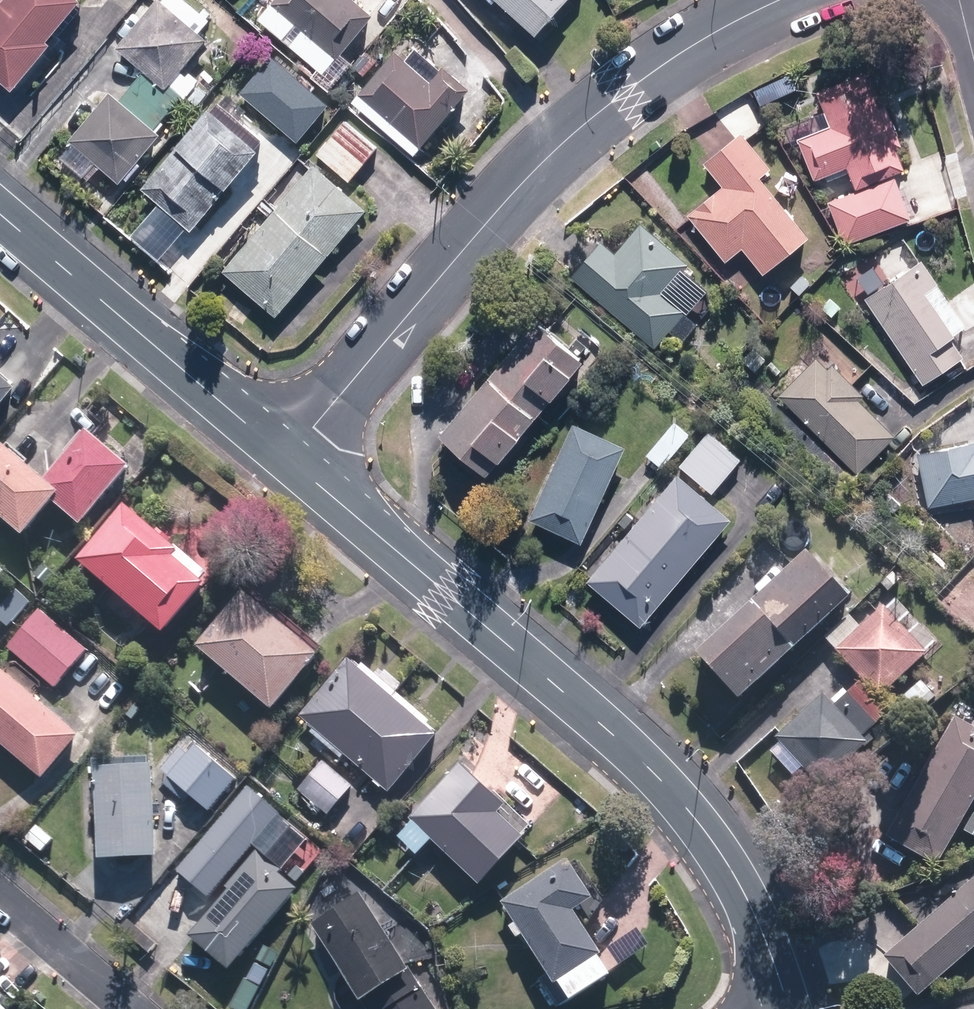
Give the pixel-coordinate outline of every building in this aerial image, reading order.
[(80,0),(5,0),(0,6),(0,81),(14,92),(52,47),(47,43),(82,1),(80,0)] [(353,0),(273,0),(270,3),(337,61),(374,19),(353,0)] [(536,38),(572,1),(571,0),(495,0),(536,38)] [(206,42),(158,1),(117,49),(143,71),(119,100),(112,94),(70,142),(120,185),(162,136),(154,130),(182,97),(169,86),(180,73),(206,42)] [(396,53),(358,96),(420,150),(471,91),(443,67),(430,82),(396,53)] [(184,99),(195,86),(180,73),(169,86),(182,97),(184,99)] [(863,74),(816,93),(857,192),(904,173),(895,150),(903,147),(885,104),(877,107),(863,74)] [(259,155),(208,111),(139,190),(190,234),(259,155)] [(351,183),(378,148),(344,122),(317,157),(351,183)] [(723,189),(687,217),(725,264),(742,250),(763,275),(808,239),(759,179),(771,170),(741,134),(704,164),(723,189)] [(276,318),(367,213),(314,168),(223,273),(276,318)] [(830,202),(845,244),(910,221),(894,179),(857,192),(830,202)] [(600,241),(570,274),(653,350),(686,314),(664,294),(689,267),(642,224),(615,254),(600,241)] [(922,260),(865,298),(923,386),(964,359),(952,339),(967,329),(922,260)] [(584,361),(535,320),(439,435),(488,475),(584,361)] [(815,358),(778,395),(857,474),(895,436),(859,401),(863,396),(832,365),(827,369),(815,358)] [(17,384),(0,370),(0,404),(17,384)] [(690,437),(674,423),(645,456),(661,470),(690,437)] [(625,448),(573,425),(530,522),(582,545),(625,448)] [(742,460),(709,433),(680,467),(712,494),(742,460)] [(53,506),(81,529),(129,470),(87,435),(45,486),(0,448),(0,521),(23,541),(53,506)] [(928,507),(973,498),(973,499),(973,444),(918,455),(928,507)] [(731,521),(677,476),(588,581),(642,627),(731,521)] [(177,555),(126,509),(78,562),(161,638),(206,589),(173,559),(177,555)] [(739,703),(849,602),(806,555),(696,657),(739,703)] [(16,591),(0,609),(0,623),(8,630),(31,604),(16,591)] [(320,660),(243,595),(196,650),(273,715),(320,660)] [(884,608),(835,651),(878,700),(927,658),(884,608)] [(89,654),(40,610),(5,648),(55,692),(89,654)] [(437,740),(348,661),(299,717),(388,795),(437,740)] [(79,738),(0,670),(0,745),(41,781),(79,738)] [(822,696),(775,739),(820,788),(867,745),(862,739),(889,714),(860,683),(833,708),(822,696)] [(954,720),(887,838),(937,867),(973,802),(973,731),(954,720)] [(241,783),(205,752),(175,787),(212,818),(241,783)] [(323,763),(297,791),(327,818),(352,790),(323,763)] [(152,766),(93,770),(99,862),(158,859),(152,766)] [(461,768),(409,821),(412,824),(398,839),(417,857),(431,842),(479,888),(524,841),(499,817),(505,811),(461,768)] [(281,816),(249,789),(177,873),(209,900),(281,816)] [(229,973),(297,892),(277,876),(281,871),(257,852),(226,888),(230,892),(189,940),(229,973)] [(567,863),(501,904),(552,986),(600,956),(573,914),(592,902),(567,863)] [(884,959),(920,1000),(973,952),(973,879),(884,959)] [(360,894),(311,924),(361,1004),(363,1003),(366,1008),(433,1008),(408,968),(406,969),(360,894)]
